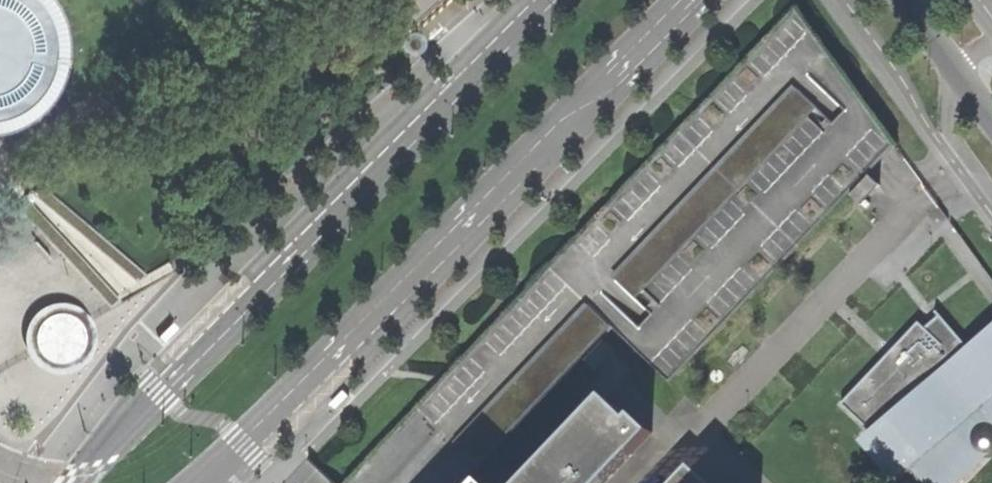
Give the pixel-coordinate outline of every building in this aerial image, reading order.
[(3,126),(22,116),(35,103),(45,90),(52,72),(55,52),(55,37),(51,22),(44,8),(39,0),(0,0),(0,127),(3,126)] [(799,11),(418,405),(462,444),(487,468),(616,330),(674,383),(899,143),(850,80),(799,11)] [(87,342),(87,333),(84,325),(78,317),(71,312),(62,310),(53,310),(44,314),(37,320),(32,328),(30,337),(32,347),(36,356),(43,362),(52,366),(62,366),(71,363),(79,358),(84,351),(87,342)] [(928,482),(941,482),(971,452),(977,456),(984,458),(991,456),(991,330),(969,350),(935,310),(933,311),(937,316),(925,328),(917,321),(839,403),(864,428),(867,425),(874,432),(866,438),(898,475),(909,464),(928,482)] [(518,482),(602,482),(651,432),(632,414),(627,418),(602,395),(518,482)] [(691,463),(672,482),(712,482),(691,463)]
